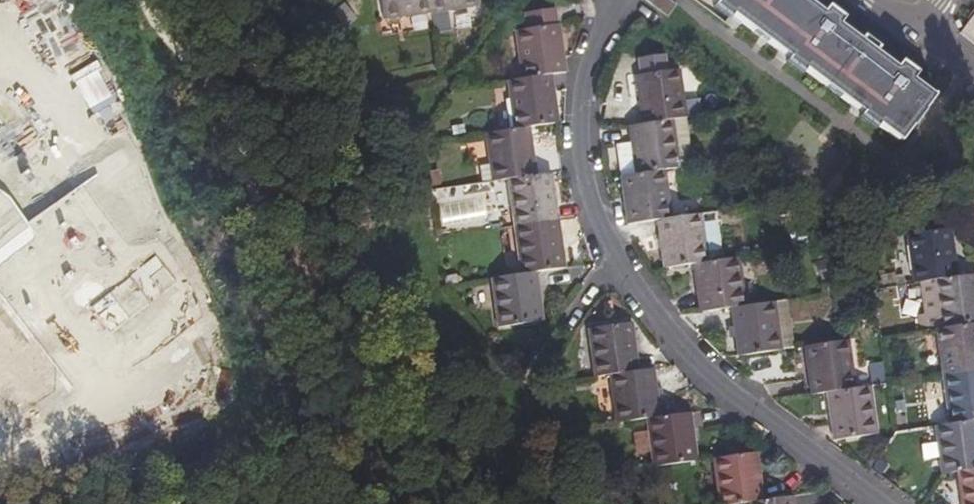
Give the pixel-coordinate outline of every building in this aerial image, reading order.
[(432,0),(381,0),(384,19),(434,11),(432,0)] [(434,11),(479,4),(479,0),(432,0),(434,11)] [(642,0),(666,17),(675,4),(670,0),(642,0)] [(839,22),(824,10),(820,15),(799,0),(706,0),(713,6),(713,8),(719,13),(727,19),(729,17),(786,60),(785,63),(791,68),(799,74),(802,72),(859,116),(860,120),(867,125),(872,129),(876,127),(897,143),(930,99),(909,82),(913,76),(898,65),(893,70),(834,26),(839,22)] [(958,36),(973,48),(973,15),(958,36)] [(522,78),(550,74),(566,71),(558,23),(514,29),(522,78)] [(642,124),(672,120),(687,118),(681,69),(636,75),(642,124)] [(550,74),(522,78),(507,81),(515,129),(529,127),(558,124),(550,74)] [(672,120),(642,124),(628,126),(634,174),(664,170),(678,168),(672,120)] [(529,127),(515,129),(485,134),(492,182),(507,180),(537,175),(529,127)] [(664,170),(634,174),(619,176),(625,225),(655,221),(671,219),(664,170)] [(537,175),(507,180),(514,227),(557,220),(550,173),(537,175)] [(137,269),(76,191),(29,223),(59,261),(44,274),(8,301),(41,346),(72,321),(137,269)] [(671,219),(655,221),(662,269),(692,266),(707,264),(700,215),(696,216),(671,219)] [(521,275),(535,273),(565,269),(557,220),(514,227),(521,275)] [(931,280),(957,277),(950,235),(950,227),(905,233),(912,283),(931,280)] [(707,264),(692,266),(698,312),(728,308),(743,307),(736,260),(707,264)] [(535,273),(521,275),(491,280),(498,327),(542,321),(535,273)] [(931,280),(938,330),(973,325),(973,275),(957,277),(931,280)] [(743,307),(728,308),(734,357),(778,351),(772,303),(743,307)] [(608,377),(638,373),(631,325),(587,330),(594,379),(608,377)] [(938,330),(934,330),(941,376),(973,372),(973,325),(938,330)] [(823,394),(853,390),(846,342),(803,348),(801,348),(809,397),(823,394)] [(638,373),(608,377),(616,425),(644,421),(660,418),(654,371),(638,373)] [(941,376),(948,424),(973,421),(973,372),(941,376)] [(853,390),(823,394),(829,441),(873,434),(867,388),(853,390)] [(660,418),(644,421),(652,469),(697,463),(690,414),(660,418)] [(948,424),(933,426),(939,476),(954,474),(973,471),(973,421),(948,424)] [(763,502),(756,455),(713,460),(718,503),(753,503),(763,502)] [(954,474),(959,503),(973,503),(973,471),(954,474)]
